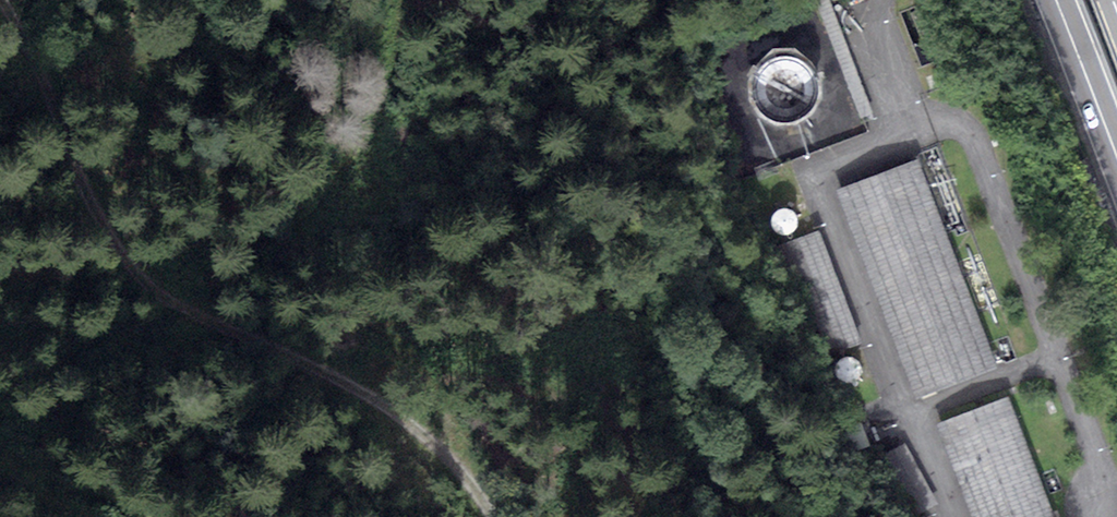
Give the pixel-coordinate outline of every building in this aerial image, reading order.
[(915,401),(1000,368),(918,158),(833,191),(915,401)] [(863,345),(818,231),(783,244),(828,358),(863,345)] [(1009,395),(935,424),(971,516),(1057,516),(1009,395)] [(872,445),(862,422),(846,429),(855,452),(872,445)] [(938,504),(905,442),(885,453),(918,514),(938,504)]
